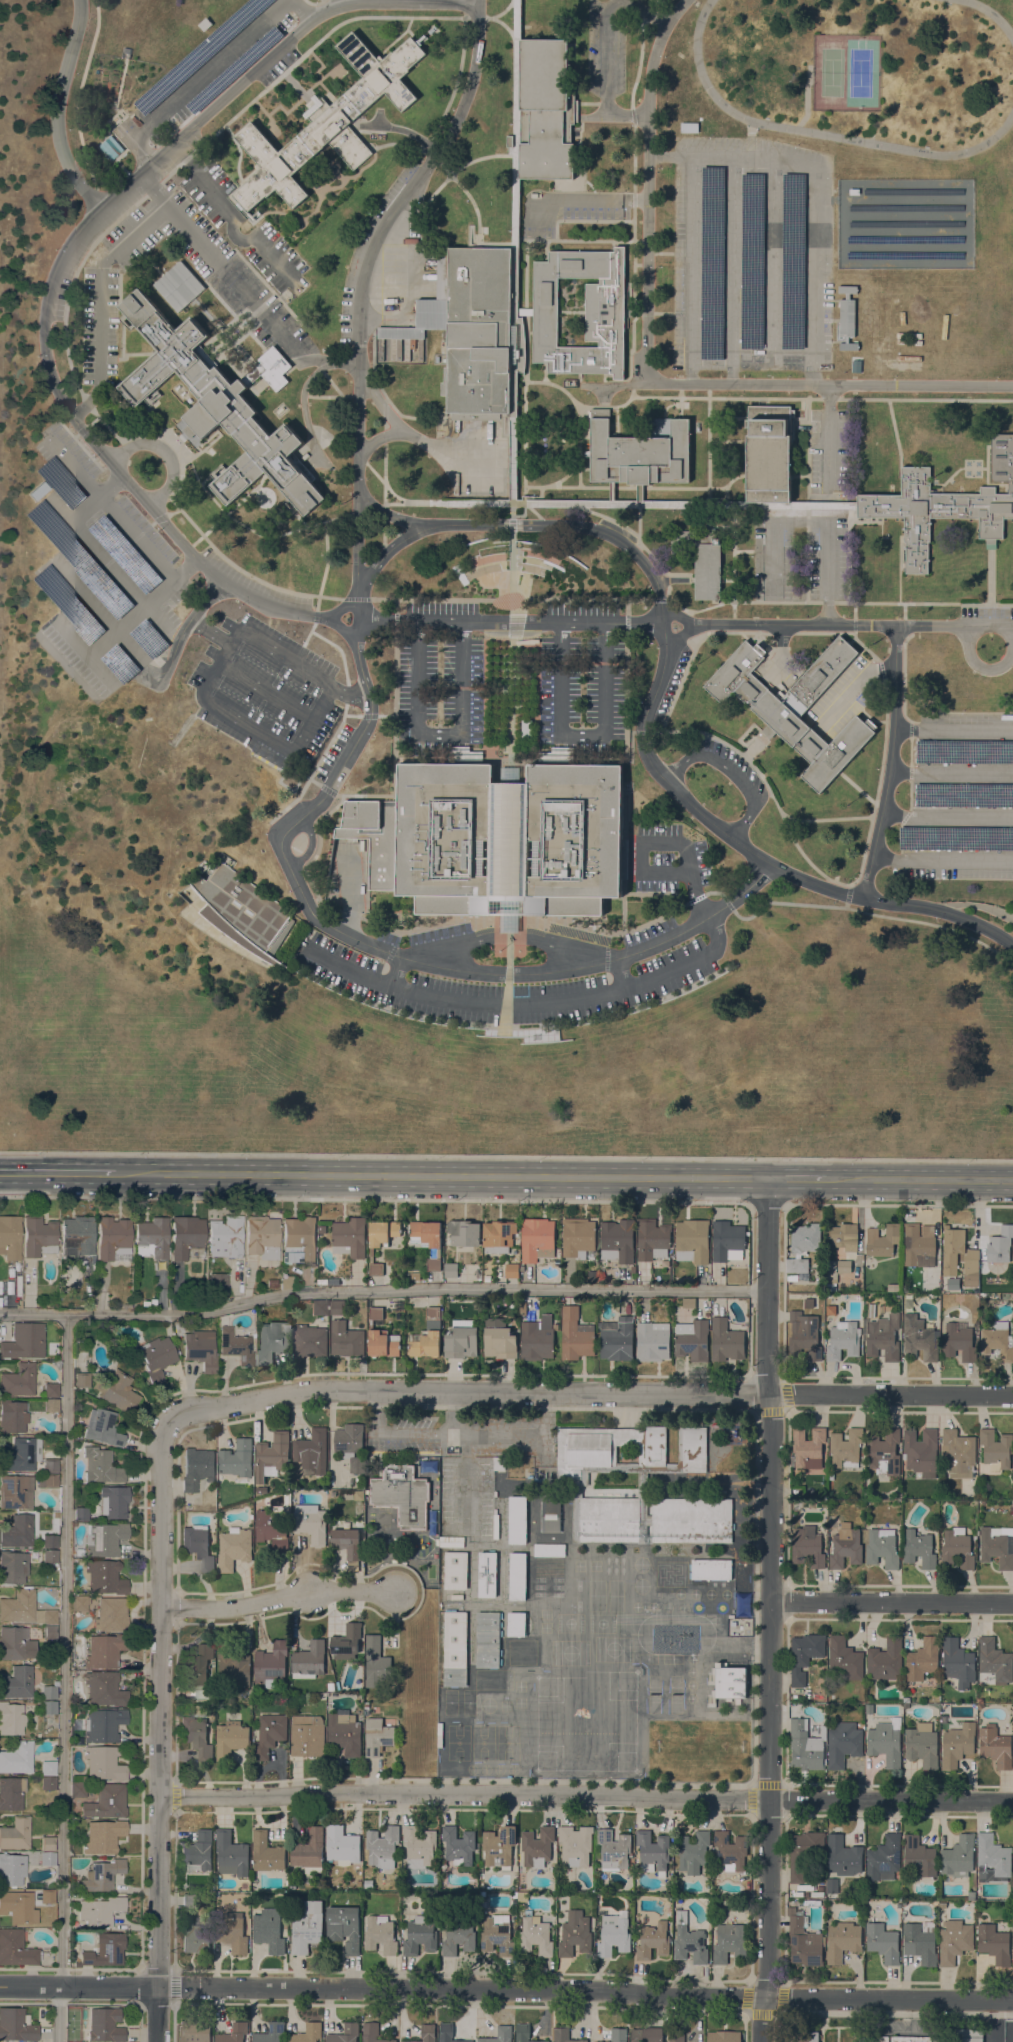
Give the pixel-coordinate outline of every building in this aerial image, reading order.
[(330,105),(362,77),(335,46),(353,30),(354,30),(378,57),(380,55),(383,59),(392,51),(393,52),(411,36),(427,53),(409,70),(410,71),(401,79),(418,98),(417,98),(418,99),(403,112),(385,92),(348,125),(373,153),(353,170),(329,142),(292,175),(309,195),(308,197),(293,210),(276,190),(251,212),(250,211),(249,212),(233,195),(251,179),(250,177),(259,170),(256,166),(259,164),(234,136),(253,119),(279,149),(311,122),(304,113),(309,108),(306,105),(313,98),(317,101),(322,97),(330,105)] [(520,39),(568,40),(568,43),(572,43),(572,48),(568,48),(568,87),(574,87),(574,100),(578,100),(578,122),(574,122),(574,124),(571,124),(571,143),(573,143),(573,179),(519,178),(519,143),(529,143),(529,110),(520,110),(520,39)] [(680,132),(680,123),(697,123),(697,132),(680,132)] [(111,135),(124,150),(112,161),(99,146),(111,135)] [(702,167),(724,167),(723,359),(701,359),(702,167)] [(742,174),(764,174),(763,348),(741,348),(742,174)] [(783,174),(805,174),(804,349),(782,349),(783,174)] [(532,314),(532,308),(533,261),(548,261),(548,250),(614,251),(614,246),(623,247),(624,246),(624,247),(625,247),(624,375),(624,380),(615,380),(614,379),(614,378),(612,374),(561,373),(548,373),(548,362),(532,362),(532,314)] [(510,413),(510,248),(479,247),(469,247),(437,247),(437,299),(416,299),(416,327),(377,327),(377,338),(424,338),(424,330),(448,330),(448,367),(445,367),(445,382),(442,382),(442,395),(448,395),(448,412),(452,412),(452,419),(499,419),(499,413),(502,413),(510,413)] [(502,413),(502,437),(509,436),(508,499),(512,499),(516,499),(517,370),(523,372),(524,349),(521,316),(517,317),(517,248),(513,248),(510,248),(510,413),(502,413)] [(205,288),(178,313),(153,285),(181,260),(205,288)] [(857,286),(857,293),(850,293),(850,299),(855,299),(855,337),(849,337),(849,343),(858,343),(858,350),(839,350),(840,343),(846,343),(846,337),(839,337),(840,299),(845,299),(845,293),(838,293),(838,286),(857,286)] [(200,345),(217,365),(216,366),(233,385),(259,361),(257,359),(273,345),(292,366),(282,374),(288,381),(277,392),(261,375),(248,387),(248,388),(241,394),(258,413),(254,417),(271,435),(286,423),(304,443),(293,453),(315,478),(312,481),(325,498),(305,516),(265,471),(227,506),(209,485),(248,451),(233,434),(232,435),(221,422),(204,438),(198,432),(190,439),(185,433),(183,430),(190,424),(184,417),(202,401),(191,389),(192,388),(177,371),(136,407),(118,387),(159,350),(119,306),(140,288),(177,330),(192,316),(209,336),(208,337),(200,345)] [(747,427),(745,427),(745,420),(748,420),(748,406),(790,406),(790,409),(794,409),(794,416),(790,416),(790,475),(790,502),(747,501),(747,475),(748,441),(747,427)] [(608,499),(609,481),(590,481),(590,456),(584,456),(584,450),(590,450),(590,417),(588,417),(588,411),(590,411),(590,408),(609,408),(609,436),(649,437),(649,418),(689,418),(689,481),(650,481),(650,483),(642,483),(642,500),(639,500),(636,500),(636,483),(628,483),(628,481),(614,481),(613,499),(611,499),(608,499)] [(992,434),(1012,434),(1012,519),(1004,519),(1004,541),(996,541),(996,549),(990,549),(986,549),(986,541),(978,541),(979,518),(931,518),(931,543),(928,542),(928,573),(928,574),(905,574),(905,543),(904,543),(904,542),(904,536),(904,518),(901,518),(858,517),(856,517),(857,505),(857,494),(901,495),(901,473),(901,467),(930,467),(931,467),(931,484),(931,493),(980,493),(980,486),(986,486),(996,486),(996,493),(1009,493),(1009,482),(991,482),(991,467),(991,446),(991,435),(992,435),(992,434)] [(86,496),(70,510),(35,471),(52,456),(86,496)] [(43,481),(48,488),(35,501),(29,494),(43,481)] [(134,605),(117,620),(25,514),(42,500),(134,605)] [(163,579),(146,594),(88,529),(105,514),(163,579)] [(696,577),(696,572),(696,544),(703,544),(703,530),(715,530),(715,538),(721,538),(720,599),(720,602),(711,602),(712,599),(696,600),(695,599),(696,582),(693,582),(693,577),(696,577)] [(106,630),(89,645),(31,579),(48,565),(106,630)] [(169,645),(152,659),(129,633),(146,618),(169,645)] [(868,718),(878,727),(874,731),(876,732),(840,772),(820,794),(801,776),(812,764),(776,732),(770,739),(761,730),(767,724),(734,693),(723,706),(702,687),(745,640),(753,647),(757,643),(766,652),(763,656),(764,657),(750,672),(776,695),(780,690),(785,695),(839,635),(840,635),(859,653),(800,718),(829,744),(857,715),(865,722),(868,718)] [(140,670),(124,684),(101,658),(117,643),(140,670)] [(532,737),(521,737),(522,720),(532,720),(532,737)] [(916,740),(1012,741),(1012,763),(916,762),(916,740)] [(335,829),(335,828),(341,828),(346,800),(397,800),(397,764),(448,764),(448,746),(470,746),(470,751),(482,751),(483,765),(493,765),(493,782),(511,782),(527,783),(527,764),(539,765),(539,752),(552,752),(552,747),(574,747),(574,765),(622,766),(622,839),(627,839),(627,879),(621,879),(621,898),(603,898),(603,916),(509,916),(416,915),(416,896),(397,896),(397,891),(370,890),(370,889),(369,889),(369,839),(333,838),(334,829),(335,829)] [(916,784),(1012,784),(1012,807),(916,806),(916,784)] [(900,827),(1012,828),(1012,850),(900,849),(900,827)] [(282,963),(279,968),(269,962),(267,965),(261,961),(263,959),(257,956),(238,943),(231,939),(224,933),(212,923),(198,912),(208,903),(205,900),(204,900),(190,886),(191,885),(189,883),(198,875),(206,881),(220,861),(230,868),(294,913),(292,915),(290,918),(294,921),(293,923),(273,957),(282,963)] [(4,1254),(0,1254),(0,1216),(20,1217),(19,1261),(4,1261),(4,1254)] [(39,1252),(39,1258),(23,1258),(23,1216),(40,1216),(40,1225),(45,1225),(45,1221),(56,1221),(56,1222),(57,1222),(57,1228),(56,1228),(56,1252),(39,1252)] [(209,1227),(208,1227),(208,1221),(220,1221),(220,1224),(224,1224),(224,1216),(243,1216),(243,1222),(241,1222),(241,1258),(226,1258),(226,1245),(209,1245),(209,1227)] [(246,1216),(267,1217),(267,1219),(278,1219),(278,1260),(260,1260),(260,1255),(245,1255),(246,1216)] [(73,1219),(73,1217),(94,1217),(94,1222),(93,1222),(93,1256),(61,1255),(61,1219),(73,1219)] [(112,1254),(112,1262),(97,1262),(98,1217),(111,1217),(111,1222),(116,1222),(116,1220),(131,1220),(131,1224),(130,1224),(130,1254),(112,1254)] [(186,1262),(171,1261),(172,1223),(171,1223),(171,1217),(197,1218),(197,1219),(204,1219),(204,1248),(187,1248),(187,1258),(186,1262)] [(315,1267),(308,1267),(308,1261),(301,1261),(301,1263),(281,1263),(281,1253),(283,1253),(283,1224),(283,1219),(297,1219),(297,1221),(301,1221),(301,1217),(316,1217),(315,1267)] [(365,1259),(350,1259),(350,1254),(332,1253),(332,1222),(348,1222),(348,1217),(365,1217),(365,1259)] [(135,1223),(151,1223),(151,1218),(168,1218),(167,1260),(152,1260),(152,1246),(135,1246),(135,1223)] [(586,1259),(576,1259),(576,1257),(563,1257),(563,1225),(562,1225),(562,1218),(588,1219),(588,1221),(595,1221),(595,1250),(586,1250),(586,1257),(586,1259)] [(521,1219),(547,1219),(547,1220),(554,1220),(554,1257),(537,1257),(537,1263),(521,1263),(521,1219)] [(601,1259),(601,1227),(600,1227),(600,1222),(615,1222),(615,1223),(619,1223),(619,1219),(634,1219),(634,1224),(633,1224),(633,1264),(618,1264),(618,1259),(601,1259)] [(655,1219),(655,1227),(659,1227),(659,1224),(671,1224),(671,1230),(670,1230),(670,1249),(667,1249),(667,1257),(653,1257),(653,1262),(637,1261),(637,1230),(636,1230),(636,1219),(655,1219)] [(400,1221),(400,1236),(388,1236),(388,1247),(381,1247),(381,1248),(373,1248),(373,1263),(383,1263),(383,1275),(370,1275),(369,1220),(378,1220),(378,1221),(400,1221)] [(676,1260),(676,1222),(683,1222),(683,1220),(708,1220),(708,1248),(708,1265),(693,1265),(693,1261),(676,1260)] [(480,1246),(451,1246),(451,1233),(447,1233),(447,1222),(450,1222),(450,1221),(460,1221),(471,1221),(471,1223),(480,1224),(480,1246)] [(485,1253),(485,1247),(483,1247),(483,1223),(492,1223),(492,1221),(503,1221),(503,1222),(506,1223),(506,1221),(514,1221),(514,1222),(517,1222),(517,1233),(512,1233),(512,1246),(509,1246),(509,1253),(485,1253)] [(713,1221),(730,1221),(730,1226),(745,1226),(745,1250),(742,1250),(742,1257),(727,1257),(727,1262),(712,1262),(713,1221)] [(410,1222),(422,1222),(440,1222),(440,1271),(427,1271),(427,1258),(430,1258),(430,1248),(429,1248),(429,1247),(422,1247),(422,1243),(410,1243),(410,1222)] [(791,1226),(803,1226),(804,1225),(809,1225),(809,1226),(810,1226),(810,1223),(820,1223),(820,1252),(816,1252),(816,1251),(806,1251),(806,1255),(795,1255),(795,1253),(791,1253),(791,1226)] [(857,1224),(857,1229),(858,1229),(857,1246),(856,1246),(856,1251),(845,1251),(846,1248),(835,1247),(835,1244),(832,1244),(832,1238),(830,1238),(830,1227),(840,1227),(840,1223),(857,1224)] [(881,1237),(881,1236),(885,1236),(885,1223),(899,1223),(899,1244),(893,1244),(893,1256),(866,1256),(867,1228),(878,1228),(878,1237),(881,1237)] [(904,1246),(911,1246),(911,1237),(904,1237),(904,1225),(919,1225),(919,1236),(922,1236),(922,1225),(934,1226),(934,1237),(935,1237),(935,1267),(917,1267),(917,1266),(904,1266),(904,1246)] [(943,1276),(943,1225),(949,1225),(949,1229),(965,1229),(965,1253),(957,1253),(957,1265),(959,1265),(959,1268),(957,1268),(957,1276),(943,1276)] [(1001,1225),(1012,1225),(1012,1237),(1010,1237),(1010,1246),(1009,1246),(1009,1262),(986,1262),(987,1243),(989,1243),(989,1237),(1000,1237),(1001,1225)] [(964,1286),(965,1275),(964,1275),(964,1255),(966,1255),(966,1249),(978,1249),(978,1286),(964,1286)] [(808,1259),(808,1273),(786,1273),(786,1259),(808,1259)] [(835,1270),(825,1270),(825,1260),(835,1260),(835,1270)] [(851,1260),(851,1273),(837,1273),(837,1260),(851,1260)] [(457,1263),(457,1277),(444,1277),(444,1263),(457,1263)] [(518,1263),(518,1278),(505,1278),(505,1264),(518,1263)] [(227,1295),(209,1295),(210,1274),(227,1274),(227,1295)] [(280,1278),(290,1278),(290,1288),(280,1290),(280,1278)] [(947,1289),(947,1278),(959,1278),(959,1289),(947,1289)] [(887,1284),(898,1284),(898,1292),(887,1291),(887,1284)] [(695,1299),(695,1308),(682,1308),(682,1299),(695,1299)] [(329,1309),(329,1315),(314,1315),(313,1300),(329,1300),(329,1302),(329,1309)] [(329,1302),(330,1302),(330,1300),(345,1300),(345,1314),(330,1315),(330,1309),(329,1309),(329,1302)] [(369,1307),(366,1307),(367,1300),(372,1300),(372,1307),(383,1307),(383,1319),(369,1319),(369,1307)] [(594,1324),(594,1355),(579,1355),(579,1360),(561,1360),(561,1352),(562,1352),(562,1306),(578,1306),(579,1320),(577,1320),(577,1324),(594,1324)] [(836,1315),(826,1315),(826,1306),(836,1306),(836,1315)] [(439,1356),(409,1356),(409,1341),(409,1334),(421,1334),(421,1330),(429,1330),(429,1319),(426,1319),(426,1307),(440,1307),(439,1356)] [(822,1361),(807,1361),(807,1349),(801,1349),(801,1360),(789,1360),(789,1337),(791,1337),(792,1322),(789,1322),(789,1310),(802,1310),(801,1316),(818,1316),(818,1346),(822,1346),(822,1361)] [(895,1341),(899,1341),(899,1362),(884,1362),(885,1349),(878,1349),(878,1357),(866,1356),(866,1337),(869,1337),(869,1332),(868,1332),(869,1321),(876,1322),(877,1319),(888,1319),(888,1313),(899,1313),(899,1330),(895,1330),(895,1341)] [(942,1349),(937,1349),(938,1362),(923,1362),(923,1349),(916,1349),(916,1357),(904,1357),(904,1337),(907,1337),(907,1335),(903,1335),(903,1313),(917,1313),(917,1319),(924,1319),(924,1329),(926,1329),(926,1327),(934,1327),(934,1331),(942,1331),(942,1349)] [(553,1358),(542,1358),(542,1360),(520,1360),(520,1354),(521,1355),(521,1321),(541,1322),(541,1314),(552,1314),(552,1328),(554,1328),(553,1358)] [(632,1361),(607,1360),(607,1358),(600,1358),(600,1329),(601,1329),(601,1322),(618,1322),(618,1316),(633,1316),(632,1361)] [(727,1331),(744,1331),(744,1352),(745,1352),(745,1359),(730,1359),(730,1358),(726,1358),(726,1361),(712,1361),(712,1317),(727,1317),(727,1331)] [(364,1356),(343,1356),(343,1354),(331,1354),(331,1319),(346,1319),(346,1330),(364,1330),(364,1356)] [(477,1356),(464,1356),(464,1358),(444,1358),(444,1335),(451,1335),(451,1328),(452,1328),(452,1320),(474,1320),(474,1327),(477,1327),(477,1356)] [(495,1328),(496,1320),(503,1320),(503,1327),(510,1327),(510,1335),(516,1335),(516,1345),(517,1345),(517,1358),(496,1358),(496,1356),(484,1356),(484,1327),(495,1328)] [(693,1324),(693,1320),(708,1320),(708,1334),(707,1334),(707,1350),(708,1350),(708,1362),(690,1362),(690,1353),(686,1353),(686,1356),(674,1356),(674,1350),(675,1350),(675,1332),(676,1332),(676,1324),(693,1324)] [(826,1362),(827,1345),(830,1345),(830,1327),(837,1327),(837,1321),(857,1321),(857,1328),(861,1328),(861,1334),(856,1334),(856,1337),(859,1337),(859,1357),(847,1357),(847,1349),(841,1349),(841,1362),(826,1362)] [(1008,1335),(1012,1335),(1012,1363),(999,1363),(1000,1349),(991,1349),(991,1355),(981,1355),(981,1330),(994,1330),(994,1321),(1008,1321),(1008,1335)] [(258,1324),(268,1324),(268,1322),(289,1322),(289,1352),(281,1352),(281,1354),(276,1354),(276,1353),(272,1353),(272,1359),(272,1366),(256,1366),(256,1350),(258,1350),(258,1324)] [(955,1357),(943,1357),(943,1338),(945,1338),(946,1322),(966,1322),(965,1328),(972,1328),(972,1347),(977,1347),(976,1363),(961,1362),(962,1350),(955,1350),(955,1357)] [(43,1358),(0,1358),(0,1342),(11,1342),(11,1323),(12,1324),(42,1323),(42,1324),(43,1324),(43,1358)] [(636,1361),(636,1355),(637,1355),(637,1332),(637,1323),(669,1323),(669,1359),(662,1359),(662,1361),(636,1361)] [(327,1356),(303,1356),(303,1357),(294,1357),(294,1324),(307,1324),(307,1327),(316,1327),(316,1328),(326,1328),(326,1329),(327,1329),(327,1356)] [(220,1327),(232,1327),(232,1337),(251,1337),(250,1353),(253,1353),(253,1367),(238,1367),(238,1355),(220,1355),(220,1327)] [(388,1330),(388,1335),(400,1335),(399,1356),(376,1356),(376,1358),(372,1358),(372,1356),(369,1356),(369,1342),(368,1342),(368,1339),(369,1339),(369,1330),(388,1330)] [(183,1334),(191,1334),(191,1332),(213,1332),(213,1353),(216,1353),(216,1361),(215,1361),(215,1374),(202,1374),(202,1362),(196,1362),(196,1361),(183,1361),(183,1357),(182,1357),(182,1353),(183,1353),(183,1349),(182,1349),(182,1347),(183,1347),(183,1341),(182,1341),(182,1336),(183,1336),(183,1334)] [(156,1338),(158,1341),(166,1337),(177,1360),(164,1367),(164,1368),(159,1371),(164,1381),(152,1387),(145,1373),(147,1372),(138,1347),(156,1338)] [(33,1396),(0,1395),(0,1374),(16,1374),(17,1362),(34,1362),(33,1396)] [(140,1397),(128,1416),(98,1397),(100,1393),(97,1391),(101,1384),(104,1386),(115,1369),(132,1379),(126,1389),(140,1397)] [(75,1373),(89,1373),(88,1388),(75,1388),(75,1373)] [(58,1384),(58,1398),(44,1398),(44,1397),(44,1383),(58,1383),(58,1384)] [(43,1399),(58,1399),(58,1412),(44,1412),(43,1399)] [(24,1433),(0,1433),(0,1426),(0,1400),(9,1400),(9,1403),(25,1403),(24,1413),(27,1413),(27,1424),(24,1424),(24,1433)] [(110,1444),(110,1445),(88,1440),(83,1438),(90,1409),(95,1410),(95,1408),(115,1414),(112,1428),(114,1429),(113,1432),(125,1436),(122,1447),(110,1444)] [(344,1429),(344,1424),(363,1424),(363,1432),(362,1432),(363,1452),(354,1452),(354,1457),(365,1457),(365,1473),(350,1473),(350,1458),(342,1458),(342,1452),(335,1452),(335,1429),(344,1429)] [(573,1479),(557,1479),(557,1428),(645,1428),(645,1426),(666,1426),(666,1463),(678,1464),(678,1426),(707,1428),(707,1472),(707,1474),(647,1473),(647,1515),(652,1515),(652,1499),(733,1499),(732,1543),(638,1543),(638,1542),(580,1542),(580,1543),(573,1543),(573,1479)] [(326,1475),(316,1475),(316,1468),(314,1468),(314,1473),(303,1473),(303,1468),(294,1468),(294,1449),(293,1449),(293,1440),(312,1440),(312,1427),(326,1427),(326,1475)] [(793,1427),(805,1427),(805,1440),(812,1440),(812,1427),(826,1428),(826,1443),(822,1443),(822,1469),(803,1469),(803,1468),(791,1467),(791,1457),(795,1457),(795,1452),(793,1452),(793,1427)] [(830,1433),(842,1433),(842,1441),(849,1441),(848,1428),(863,1428),(863,1443),(859,1443),(859,1462),(858,1462),(858,1468),(832,1468),(832,1452),(830,1452),(830,1433)] [(900,1448),(894,1448),(894,1452),(900,1452),(900,1476),(887,1476),(887,1475),(876,1475),(876,1468),(868,1468),(868,1449),(865,1449),(865,1433),(879,1433),(879,1441),(886,1441),(886,1428),(900,1428),(900,1448)] [(936,1472),(936,1479),(922,1479),(922,1472),(913,1471),(913,1469),(906,1469),(906,1454),(903,1454),(904,1429),(916,1430),(916,1441),(923,1441),(923,1428),(937,1428),(936,1472)] [(975,1465),(973,1465),(973,1478),(949,1478),(950,1472),(948,1472),(948,1460),(941,1460),(941,1445),(942,1445),(943,1428),(957,1428),(957,1436),(976,1437),(975,1465)] [(994,1428),(994,1442),(1001,1442),(1000,1434),(1012,1434),(1012,1453),(1010,1453),(1010,1469),(1001,1469),(1001,1472),(989,1472),(989,1463),(984,1463),(983,1444),(980,1444),(979,1429),(994,1428)] [(288,1470),(278,1469),(278,1475),(264,1475),(264,1484),(256,1484),(256,1448),(256,1443),(260,1443),(260,1442),(268,1442),(268,1447),(271,1447),(271,1444),(273,1444),(273,1431),(289,1431),(288,1470)] [(34,1471),(0,1471),(0,1449),(8,1450),(8,1451),(12,1451),(12,1438),(34,1438),(34,1439),(40,1439),(40,1461),(34,1461),(34,1471)] [(252,1477),(239,1477),(239,1475),(233,1475),(233,1474),(219,1474),(220,1456),(219,1456),(219,1450),(231,1450),(231,1454),(234,1454),(234,1452),(236,1452),(236,1438),(252,1438),(252,1477)] [(84,1482),(84,1472),(85,1472),(86,1458),(82,1458),(83,1447),(97,1447),(97,1450),(110,1450),(110,1465),(112,1465),(112,1468),(125,1468),(125,1483),(84,1482)] [(214,1450),(214,1476),(214,1482),(208,1482),(208,1478),(205,1478),(202,1479),(197,1480),(197,1493),(182,1493),(182,1479),(184,1479),(183,1448),(193,1448),(193,1450),(214,1450)] [(494,1457),(505,1457),(505,1470),(494,1470),(494,1457)] [(57,1473),(43,1473),(44,1459),(57,1459),(57,1473)] [(370,1478),(383,1478),(383,1468),(385,1468),(385,1465),(389,1465),(389,1462),(409,1462),(409,1465),(415,1465),(415,1466),(415,1478),(427,1478),(427,1482),(430,1482),(430,1502),(427,1502),(427,1530),(401,1530),(401,1527),(398,1527),(398,1508),(373,1508),(373,1505),(370,1505),(370,1478)] [(31,1509),(0,1509),(0,1486),(0,1475),(11,1475),(11,1477),(33,1477),(33,1491),(31,1491),(31,1509)] [(57,1488),(37,1488),(37,1482),(38,1482),(38,1475),(57,1475),(57,1488)] [(125,1518),(106,1518),(106,1515),(100,1515),(100,1498),(100,1487),(106,1487),(124,1487),(127,1487),(127,1503),(125,1503),(125,1518)] [(509,1496),(527,1497),(527,1544),(509,1544),(509,1496)] [(542,1501),(560,1501),(560,1533),(542,1532),(542,1501)] [(311,1534),(308,1534),(308,1532),(300,1532),(300,1533),(295,1533),(295,1532),(293,1532),(293,1512),(294,1512),(295,1505),(318,1505),(318,1510),(326,1510),(325,1547),(321,1547),(321,1548),(315,1548),(315,1547),(311,1547),(311,1534)] [(88,1508),(88,1521),(74,1521),(74,1508),(88,1508)] [(256,1509),(267,1509),(267,1514),(287,1514),(287,1537),(288,1537),(288,1554),(286,1554),(286,1553),(273,1553),(273,1540),(265,1540),(265,1542),(256,1542),(256,1509)] [(32,1547),(0,1547),(0,1524),(8,1524),(8,1527),(11,1527),(12,1515),(32,1515),(32,1547)] [(829,1553),(832,1553),(832,1550),(832,1547),(833,1547),(833,1546),(832,1546),(832,1543),(833,1543),(833,1534),(839,1534),(839,1528),(840,1528),(841,1522),(850,1522),(850,1529),(860,1529),(860,1544),(862,1544),(862,1564),(850,1564),(850,1556),(844,1556),(844,1569),(829,1569),(829,1553)] [(116,1539),(116,1548),(119,1548),(119,1557),(85,1557),(85,1535),(89,1535),(89,1525),(116,1525),(116,1524),(128,1524),(128,1539),(116,1539)] [(181,1554),(182,1527),(190,1527),(190,1525),(208,1526),(208,1551),(209,1551),(209,1555),(215,1555),(214,1572),(209,1572),(209,1574),(202,1574),(202,1572),(200,1572),(200,1560),(193,1560),(194,1553),(190,1553),(190,1554),(181,1554)] [(821,1554),(825,1554),(825,1568),(811,1568),(811,1555),(804,1555),(804,1563),(792,1563),(792,1544),(794,1544),(795,1529),(802,1529),(802,1525),(815,1525),(815,1534),(821,1534),(821,1554)] [(1008,1554),(1012,1554),(1012,1570),(999,1570),(999,1556),(990,1556),(990,1563),(980,1563),(980,1526),(990,1526),(990,1528),(1001,1528),(1001,1534),(1008,1534),(1008,1554)] [(234,1573),(218,1573),(218,1556),(219,1556),(220,1533),(229,1533),(229,1527),(239,1527),(239,1529),(252,1529),(251,1545),(252,1545),(252,1549),(251,1549),(251,1554),(252,1554),(252,1561),(241,1561),(241,1559),(234,1559),(234,1573)] [(952,1530),(953,1527),(965,1527),(965,1536),(971,1536),(970,1555),(975,1555),(974,1569),(960,1569),(960,1555),(954,1555),(953,1564),(942,1564),(942,1545),(944,1545),(944,1530),(952,1530)] [(878,1564),(866,1564),(866,1544),(869,1544),(869,1528),(878,1529),(895,1529),(895,1535),(896,1535),(895,1551),(897,1551),(896,1554),(899,1554),(899,1570),(885,1569),(885,1556),(878,1556),(878,1564)] [(906,1544),(906,1528),(915,1529),(915,1536),(918,1537),(918,1535),(924,1535),(924,1534),(932,1534),(932,1554),(936,1554),(936,1569),(922,1569),(922,1555),(915,1555),(915,1563),(903,1563),(903,1544),(906,1544)] [(347,1560),(347,1549),(339,1549),(339,1547),(331,1547),(331,1529),(359,1529),(359,1545),(363,1545),(362,1560),(358,1560),(358,1572),(348,1572),(348,1560),(347,1560)] [(57,1548),(43,1548),(43,1536),(57,1536),(57,1548)] [(565,1544),(565,1557),(534,1557),(534,1544),(565,1544)] [(24,1584),(0,1583),(0,1551),(10,1551),(10,1553),(28,1554),(27,1576),(24,1576),(24,1584)] [(57,1563),(42,1563),(43,1551),(57,1551),(57,1563)] [(467,1589),(445,1589),(445,1552),(468,1552),(467,1589)] [(496,1598),(478,1597),(479,1552),(497,1552),(496,1598)] [(526,1600),(510,1600),(510,1553),(526,1553),(526,1600)] [(732,1560),(732,1579),(729,1579),(729,1581),(727,1581),(727,1579),(709,1579),(709,1581),(707,1581),(707,1579),(690,1579),(690,1573),(692,1573),(692,1570),(689,1570),(689,1564),(692,1564),(692,1560),(732,1560)] [(88,1573),(85,1573),(85,1561),(115,1561),(118,1561),(118,1562),(119,1562),(121,1565),(121,1568),(120,1570),(117,1571),(117,1572),(116,1572),(116,1579),(127,1579),(127,1595),(114,1595),(114,1593),(88,1593),(88,1573)] [(562,1561),(562,1591),(532,1591),(533,1561),(562,1561)] [(680,1574),(682,1574),(682,1581),(680,1580),(680,1582),(682,1582),(682,1588),(680,1588),(680,1590),(657,1590),(657,1561),(680,1562),(680,1574)] [(733,1586),(733,1608),(728,1608),(728,1613),(707,1613),(707,1608),(704,1608),(704,1586),(733,1586)] [(34,1622),(0,1621),(0,1599),(15,1600),(15,1589),(34,1589),(34,1593),(34,1610),(57,1611),(57,1625),(43,1624),(34,1624),(34,1622)] [(72,1597),(89,1597),(89,1605),(87,1605),(87,1611),(72,1611),(72,1597)] [(98,1598),(125,1598),(125,1617),(127,1617),(127,1632),(99,1631),(99,1630),(94,1629),(94,1619),(98,1619),(98,1598)] [(467,1687),(444,1687),(445,1612),(467,1612),(467,1687)] [(502,1612),(502,1619),(500,1619),(500,1621),(502,1621),(502,1628),(500,1628),(500,1631),(502,1631),(502,1637),(500,1637),(499,1650),(502,1650),(502,1656),(499,1656),(499,1659),(502,1659),(502,1665),(499,1665),(499,1668),(477,1668),(477,1612),(502,1612)] [(526,1637),(508,1636),(509,1612),(526,1613),(526,1637)] [(361,1622),(361,1637),(358,1637),(358,1654),(355,1654),(355,1659),(334,1659),(334,1653),(330,1653),(331,1636),(341,1636),(341,1637),(345,1637),(346,1622),(361,1622)] [(42,1639),(42,1626),(57,1626),(56,1639),(42,1639)] [(23,1660),(0,1660),(0,1627),(11,1627),(11,1628),(27,1628),(27,1641),(36,1641),(35,1659),(23,1659),(23,1660)] [(809,1657),(809,1667),(801,1667),(801,1671),(806,1671),(806,1687),(791,1687),(791,1637),(802,1637),(802,1635),(807,1635),(807,1634),(826,1634),(826,1640),(825,1640),(825,1657),(809,1657)] [(117,1669),(84,1668),(84,1660),(85,1660),(85,1656),(88,1656),(89,1636),(114,1637),(114,1635),(128,1635),(127,1651),(117,1651),(117,1669)] [(380,1657),(391,1657),(390,1680),(382,1680),(382,1688),(365,1687),(365,1679),(366,1679),(366,1658),(366,1635),(381,1635),(380,1657)] [(836,1680),(836,1673),(829,1673),(829,1659),(830,1659),(830,1635),(846,1635),(846,1647),(853,1647),(853,1652),(863,1652),(863,1680),(836,1680)] [(902,1635),(902,1678),(896,1678),(896,1679),(867,1679),(867,1648),(879,1648),(879,1651),(887,1651),(887,1635),(902,1635)] [(938,1636),(938,1673),(923,1673),(923,1681),(905,1681),(905,1669),(906,1669),(907,1652),(917,1652),(917,1648),(923,1648),(923,1636),(938,1636)] [(1002,1649),(1002,1653),(1012,1653),(1012,1657),(1012,1682),(1007,1682),(1007,1685),(979,1685),(980,1642),(979,1642),(979,1636),(995,1636),(995,1649),(1002,1649)] [(943,1675),(943,1668),(941,1668),(941,1664),(943,1664),(943,1657),(942,1657),(942,1652),(943,1652),(943,1651),(942,1651),(943,1637),(958,1637),(958,1648),(964,1648),(964,1652),(975,1652),(975,1657),(976,1657),(976,1661),(975,1660),(974,1665),(976,1665),(976,1668),(974,1668),(974,1670),(975,1670),(975,1681),(969,1681),(969,1690),(963,1690),(963,1691),(959,1691),(959,1690),(958,1690),(958,1676),(943,1675)] [(255,1651),(264,1651),(264,1653),(273,1653),(273,1639),(288,1639),(287,1656),(285,1656),(285,1679),(276,1679),(276,1688),(265,1688),(265,1684),(255,1684),(255,1651)] [(310,1639),(325,1639),(324,1674),(316,1674),(316,1678),(293,1678),(293,1673),(292,1673),(292,1659),(291,1659),(291,1656),(292,1656),(292,1652),(300,1652),(300,1651),(310,1651),(310,1639)] [(537,1643),(537,1665),(508,1665),(508,1642),(537,1643)] [(190,1685),(190,1686),(181,1686),(182,1661),(190,1661),(190,1663),(193,1663),(193,1655),(198,1655),(199,1644),(214,1644),(214,1659),(208,1659),(208,1665),(207,1665),(207,1685),(190,1685)] [(250,1687),(239,1687),(239,1683),(220,1682),(220,1659),(218,1659),(218,1644),(234,1644),(234,1655),(250,1655),(250,1687)] [(746,1697),(716,1697),(716,1662),(722,1662),(722,1668),(746,1668),(746,1697)] [(31,1698),(0,1698),(0,1675),(8,1675),(8,1678),(11,1678),(11,1666),(32,1666),(31,1698)] [(505,1670),(505,1692),(492,1692),(492,1694),(488,1694),(488,1692),(477,1692),(477,1669),(505,1670)] [(127,1707),(112,1706),(112,1705),(88,1705),(88,1685),(84,1685),(84,1673),(89,1673),(89,1672),(117,1672),(117,1682),(116,1682),(116,1691),(127,1691),(127,1707)] [(56,1700),(42,1700),(42,1687),(56,1687),(56,1700)] [(471,1693),(471,1715),(442,1715),(442,1692),(471,1693)] [(22,1735),(0,1735),(0,1702),(6,1702),(7,1705),(22,1705),(22,1715),(26,1715),(26,1726),(22,1726),(22,1735)] [(56,1714),(42,1715),(42,1702),(56,1702),(56,1714)] [(116,1711),(116,1709),(126,1710),(126,1725),(115,1724),(115,1734),(118,1734),(117,1743),(84,1743),(84,1719),(88,1719),(88,1711),(116,1711)] [(361,1722),(361,1757),(344,1757),(344,1747),(328,1746),(328,1713),(338,1713),(338,1714),(355,1714),(355,1722),(361,1722)] [(269,1761),(255,1761),(255,1742),(259,1742),(260,1730),(258,1730),(258,1725),(260,1725),(260,1715),(287,1715),(287,1740),(275,1740),(275,1748),(269,1747),(269,1761)] [(291,1724),(292,1724),(293,1715),(320,1716),(322,1717),(324,1722),(324,1725),(324,1755),(324,1756),(291,1756),(291,1724)] [(207,1718),(207,1744),(213,1744),(213,1761),(199,1761),(199,1749),(193,1749),(192,1742),(189,1742),(189,1743),(180,1743),(180,1717),(190,1717),(190,1718),(193,1718),(207,1718)] [(366,1718),(383,1718),(383,1727),(395,1727),(395,1745),(380,1745),(380,1758),(365,1757),(366,1718)] [(806,1718),(806,1730),(809,1730),(809,1738),(823,1738),(823,1764),(825,1764),(825,1770),(806,1770),(806,1768),(802,1768),(802,1767),(791,1767),(791,1761),(792,1761),(792,1749),(791,1749),(790,1718),(806,1718)] [(231,1749),(231,1761),(217,1761),(217,1725),(226,1725),(226,1720),(241,1720),(241,1725),(244,1725),(244,1727),(250,1727),(250,1748),(242,1748),(242,1749),(231,1749)] [(863,1752),(863,1756),(850,1756),(850,1754),(845,1754),(844,1770),(827,1770),(827,1764),(828,1764),(829,1729),(835,1729),(835,1722),(856,1722),(856,1729),(863,1729),(863,1752)] [(932,1732),(937,1732),(937,1755),(938,1755),(938,1766),(938,1770),(923,1770),(923,1758),(917,1758),(914,1761),(909,1761),(907,1758),(905,1758),(905,1735),(905,1729),(916,1729),(916,1722),(932,1722),(932,1732)] [(962,1722),(976,1722),(976,1730),(975,1730),(975,1735),(974,1735),(974,1754),(963,1754),(962,1759),(957,1759),(957,1770),(951,1770),(951,1771),(941,1771),(941,1766),(942,1766),(942,1757),(943,1757),(943,1732),(948,1732),(948,1729),(962,1729),(962,1722)] [(893,1729),(900,1729),(900,1751),(901,1751),(901,1769),(885,1769),(885,1753),(879,1753),(879,1755),(866,1755),(866,1752),(867,1752),(867,1748),(868,1748),(868,1729),(876,1729),(876,1723),(893,1723),(893,1729)] [(997,1759),(991,1759),(991,1756),(980,1756),(980,1739),(979,1739),(979,1728),(986,1728),(986,1723),(996,1723),(996,1728),(997,1728),(997,1735),(1011,1736),(1011,1756),(1012,1756),(1012,1766),(1012,1770),(996,1770),(997,1759)] [(26,1773),(0,1773),(0,1752),(13,1752),(13,1741),(32,1741),(31,1773),(30,1773),(30,1775),(25,1775),(26,1773)] [(115,1765),(127,1766),(126,1781),(113,1781),(113,1779),(87,1778),(87,1759),(84,1759),(84,1747),(116,1747),(116,1748),(118,1748),(120,1751),(120,1754),(118,1756),(115,1757),(115,1765)] [(55,1762),(55,1776),(41,1776),(41,1762),(55,1762)] [(41,1777),(55,1777),(55,1790),(41,1790),(41,1777)] [(22,1811),(0,1811),(0,1778),(26,1779),(26,1793),(22,1793),(22,1811)] [(70,1783),(70,1781),(85,1781),(85,1783),(85,1798),(70,1798),(70,1783)] [(81,1817),(81,1803),(96,1803),(96,1784),(124,1785),(124,1808),(126,1808),(126,1818),(97,1817),(97,1819),(92,1819),(92,1817),(81,1817)] [(29,1850),(0,1849),(0,1827),(12,1828),(13,1816),(29,1816),(29,1850)] [(113,1823),(113,1821),(126,1821),(126,1824),(127,1824),(127,1834),(126,1834),(126,1836),(115,1836),(115,1854),(107,1854),(107,1857),(94,1857),(94,1854),(83,1854),(83,1842),(87,1842),(88,1823),(113,1823)] [(343,1835),(360,1835),(360,1863),(351,1863),(351,1865),(346,1866),(343,1866),(338,1866),(338,1864),(335,1860),(327,1860),(328,1825),(344,1825),(343,1835)] [(404,1825),(418,1825),(419,1831),(436,1831),(437,1850),(433,1850),(434,1866),(425,1866),(425,1868),(408,1869),(407,1844),(404,1844),(404,1825)] [(443,1825),(457,1826),(457,1839),(463,1839),(463,1831),(475,1831),(475,1851),(473,1851),(472,1866),(463,1866),(463,1865),(454,1865),(454,1860),(446,1860),(446,1841),(442,1841),(443,1825)] [(291,1866),(291,1843),(299,1843),(299,1842),(301,1842),(301,1844),(309,1844),(309,1826),(323,1826),(323,1847),(322,1869),(321,1871),(313,1872),(311,1874),(309,1875),(307,1875),(306,1874),(305,1872),(305,1866),(291,1866)] [(395,1868),(375,1868),(375,1865),(369,1865),(368,1849),(366,1849),(366,1831),(378,1831),(378,1838),(385,1838),(385,1826),(399,1826),(399,1845),(395,1845),(395,1860),(395,1868)] [(483,1832),(495,1832),(495,1836),(499,1836),(499,1831),(501,1831),(501,1826),(516,1826),(516,1845),(512,1845),(512,1866),(485,1866),(485,1856),(486,1856),(486,1850),(483,1850),(483,1832)] [(522,1831),(534,1831),(534,1840),(540,1840),(540,1826),(555,1826),(555,1842),(551,1842),(551,1861),(544,1861),(544,1868),(532,1868),(532,1867),(524,1867),(524,1851),(522,1851),(522,1831)] [(562,1841),(559,1841),(559,1826),(573,1826),(573,1831),(579,1831),(579,1827),(593,1827),(593,1833),(591,1833),(591,1852),(589,1852),(589,1867),(568,1867),(568,1861),(562,1861),(562,1846),(562,1841)] [(212,1829),(212,1845),(211,1845),(211,1864),(212,1864),(212,1870),(184,1870),(184,1865),(180,1865),(180,1844),(198,1844),(198,1829),(212,1829)] [(231,1844),(240,1844),(246,1844),(249,1844),(248,1877),(237,1877),(237,1874),(219,1874),(219,1852),(217,1852),(217,1833),(216,1833),(216,1829),(231,1829),(231,1844)] [(253,1829),(268,1829),(267,1847),(276,1847),(276,1846),(279,1846),(279,1847),(283,1847),(283,1846),(285,1846),(285,1874),(271,1874),(271,1871),(254,1870),(254,1851),(253,1851),(253,1829)] [(612,1829),(612,1842),(618,1842),(618,1835),(631,1835),(630,1853),(627,1853),(627,1859),(628,1859),(628,1869),(619,1869),(619,1871),(602,1871),(602,1844),(597,1844),(597,1829),(612,1829)] [(651,1830),(651,1843),(657,1843),(657,1836),(669,1836),(669,1863),(667,1862),(667,1871),(657,1871),(657,1863),(654,1862),(654,1871),(640,1871),(640,1846),(636,1846),(636,1830),(651,1830)] [(718,1846),(714,1846),(714,1830),(729,1831),(729,1844),(735,1844),(735,1836),(747,1836),(747,1856),(744,1856),(744,1871),(735,1871),(724,1871),(724,1865),(718,1865),(718,1846)] [(689,1843),(696,1844),(696,1831),(710,1831),(710,1846),(706,1846),(706,1865),(700,1865),(700,1875),(687,1875),(687,1871),(680,1871),(680,1855),(676,1855),(676,1836),(689,1836),(689,1843)] [(825,1837),(824,1837),(824,1858),(804,1858),(804,1884),(790,1883),(791,1835),(801,1835),(801,1833),(805,1833),(805,1832),(825,1832),(825,1837)] [(968,1877),(952,1877),(952,1876),(946,1876),(947,1874),(941,1873),(941,1872),(940,1871),(940,1867),(942,1867),(942,1855),(940,1855),(940,1849),(953,1849),(953,1844),(958,1844),(959,1833),(965,1834),(965,1832),(975,1832),(975,1837),(974,1837),(974,1846),(973,1846),(973,1848),(975,1848),(975,1850),(973,1850),(973,1871),(968,1871),(968,1877)] [(993,1844),(1001,1845),(1001,1847),(1012,1848),(1012,1853),(1011,1853),(1011,1877),(1008,1877),(1008,1882),(978,1882),(979,1866),(977,1866),(978,1837),(977,1837),(977,1832),(994,1832),(993,1844)] [(837,1875),(837,1872),(829,1872),(829,1850),(828,1850),(828,1834),(843,1833),(843,1848),(851,1848),(851,1846),(864,1846),(864,1849),(862,1849),(862,1853),(862,1872),(858,1872),(858,1874),(854,1874),(854,1875),(837,1875)] [(867,1856),(866,1856),(866,1849),(877,1850),(877,1845),(884,1845),(885,1833),(901,1833),(901,1842),(900,1842),(900,1871),(894,1871),(894,1880),(867,1879),(867,1875),(867,1856)] [(905,1868),(905,1847),(904,1847),(904,1834),(919,1834),(919,1845),(925,1845),(925,1848),(936,1848),(936,1866),(937,1866),(937,1877),(933,1877),(933,1879),(931,1879),(931,1877),(918,1877),(919,1868),(905,1868)] [(55,1837),(55,1852),(41,1851),(41,1837),(55,1837)] [(55,1853),(55,1866),(40,1866),(40,1853),(55,1853)] [(22,1886),(0,1886),(0,1854),(6,1854),(6,1856),(26,1856),(26,1866),(25,1866),(25,1877),(22,1877),(22,1886)] [(93,1893),(80,1893),(80,1880),(85,1880),(85,1871),(90,1871),(91,1863),(108,1863),(108,1862),(112,1862),(112,1859),(125,1859),(125,1874),(114,1874),(114,1875),(113,1875),(112,1892),(93,1891),(93,1893)] [(838,1894),(826,1894),(826,1878),(838,1879),(838,1894)] [(40,1891),(54,1891),(54,1904),(40,1904),(40,1891)] [(6,1915),(0,1915),(0,1892),(32,1893),(32,1910),(37,1910),(37,1924),(30,1924),(30,1925),(13,1925),(13,1926),(10,1926),(10,1912),(6,1912),(6,1915)] [(181,1907),(195,1907),(195,1894),(181,1894),(181,1907)] [(78,1901),(108,1902),(108,1897),(125,1897),(125,1913),(113,1913),(112,1932),(99,1932),(99,1928),(85,1928),(85,1920),(79,1920),(79,1917),(78,1917),(78,1901)] [(322,1943),(308,1943),(308,1948),(309,1948),(309,1955),(292,1955),(292,1948),(293,1912),(303,1913),(303,1900),(323,1901),(322,1943)] [(360,1908),(359,1956),(345,1956),(345,1942),(349,1942),(349,1936),(343,1936),(343,1941),(327,1941),(327,1907),(360,1908)] [(822,1936),(825,1936),(825,1946),(822,1947),(822,1961),(824,1961),(824,1966),(802,1966),(802,1963),(789,1963),(789,1958),(790,1958),(790,1935),(789,1935),(789,1915),(787,1915),(787,1907),(796,1907),(796,1915),(804,1915),(804,1916),(806,1916),(806,1921),(804,1921),(804,1932),(807,1932),(807,1933),(822,1933),(822,1936)] [(253,1915),(261,1915),(261,1909),(280,1909),(280,1938),(285,1938),(285,1954),(284,1955),(277,1956),(269,1955),(269,1943),(253,1943),(253,1915)] [(549,1923),(549,1942),(553,1942),(553,1957),(538,1957),(538,1944),(532,1944),(532,1952),(520,1952),(520,1932),(522,1932),(522,1917),(525,1917),(525,1910),(532,1910),(532,1916),(539,1916),(539,1923),(549,1923)] [(589,1932),(592,1932),(592,1952),(579,1952),(579,1945),(573,1945),(573,1958),(558,1958),(558,1942),(562,1942),(562,1917),(568,1917),(568,1910),(582,1910),(582,1917),(589,1917),(589,1932)] [(677,1910),(687,1910),(687,1932),(690,1932),(690,1931),(695,1931),(695,1930),(704,1930),(704,1932),(705,1932),(705,1938),(703,1938),(703,1946),(705,1946),(705,1949),(708,1949),(708,1965),(692,1965),(693,1952),(686,1952),(686,1959),(674,1959),(674,1939),(677,1939),(677,1910)] [(248,1955),(231,1954),(231,1944),(224,1944),(224,1942),(215,1942),(216,1912),(243,1913),(243,1918),(244,1918),(243,1936),(248,1936),(248,1955)] [(442,1941),(446,1941),(446,1927),(451,1927),(451,1913),(472,1913),(472,1927),(473,1927),(473,1932),(475,1932),(475,1952),(464,1952),(464,1943),(457,1943),(457,1957),(442,1956),(442,1941)] [(408,1921),(415,1921),(415,1915),(434,1915),(434,1931),(437,1931),(436,1952),(424,1951),(424,1943),(418,1943),(418,1957),(403,1956),(403,1940),(407,1940),(408,1921)] [(492,1916),(492,1915),(509,1915),(509,1922),(510,1922),(510,1939),(512,1939),(512,1941),(510,1941),(510,1942),(514,1942),(514,1956),(500,1956),(500,1944),(493,1944),(493,1951),(481,1951),(481,1932),(484,1932),(484,1916),(485,1916),(492,1916)] [(620,1916),(620,1918),(628,1918),(628,1928),(627,1928),(627,1933),(630,1933),(630,1952),(618,1952),(618,1945),(612,1945),(612,1957),(597,1957),(597,1943),(601,1943),(602,1915),(620,1916)] [(364,1950),(364,1932),(367,1932),(367,1916),(388,1916),(388,1921),(393,1921),(393,1937),(395,1937),(395,1940),(393,1940),(393,1941),(398,1941),(397,1955),(383,1955),(383,1943),(377,1943),(376,1950),(364,1950)] [(202,1925),(202,1933),(210,1933),(209,1946),(211,1947),(210,1953),(182,1952),(182,1920),(194,1920),(194,1925),(202,1925)] [(651,1961),(636,1960),(636,1945),(640,1945),(641,1926),(649,1926),(649,1927),(654,1927),(654,1929),(657,1929),(657,1920),(667,1920),(667,1931),(666,1936),(669,1936),(669,1956),(657,1955),(657,1948),(651,1948),(651,1961)] [(946,1929),(946,1920),(962,1920),(962,1924),(973,1924),(973,1945),(974,1945),(974,1950),(962,1950),(962,1955),(955,1955),(955,1967),(939,1967),(939,1962),(940,1962),(940,1929),(946,1929)] [(853,1926),(862,1926),(861,1943),(862,1944),(862,1952),(849,1952),(850,1949),(842,1949),(842,1965),(827,1965),(827,1947),(828,1947),(828,1925),(836,1925),(836,1922),(853,1922),(853,1926)] [(898,1951),(899,1951),(899,1962),(900,1962),(900,1966),(884,1966),(884,1954),(878,1954),(878,1951),(867,1951),(867,1934),(866,1934),(866,1923),(884,1923),(884,1931),(898,1931),(898,1951)] [(921,1923),(921,1932),(935,1932),(935,1953),(937,1953),(937,1962),(937,1967),(921,1967),(921,1955),(904,1955),(904,1934),(903,1934),(903,1923),(921,1923)] [(744,1940),(746,1940),(746,1960),(734,1960),(734,1952),(728,1952),(728,1965),(713,1965),(713,1949),(714,1949),(714,1944),(717,1944),(717,1924),(744,1924),(744,1940)] [(1009,1932),(1009,1953),(1010,1953),(1010,1963),(1011,1963),(1011,1967),(995,1967),(995,1955),(989,1955),(989,1952),(978,1952),(978,1940),(976,1940),(976,1936),(978,1936),(978,1935),(977,1935),(977,1933),(976,1933),(976,1929),(977,1929),(977,1928),(976,1928),(976,1926),(977,1926),(977,1924),(995,1924),(995,1932),(1009,1932)] [(26,1965),(0,1965),(0,1930),(22,1930),(22,1949),(38,1949),(38,1951),(40,1951),(40,1961),(37,1961),(37,1966),(26,1966),(26,1965)] [(122,1966),(80,1966),(80,1952),(93,1952),(93,1956),(97,1956),(97,1944),(96,1944),(96,1933),(102,1933),(102,1934),(120,1934),(120,1933),(123,1933),(123,1950),(122,1950),(122,1966)] [(37,2041),(0,2041),(0,2008),(23,2009),(23,2015),(28,2015),(28,2025),(37,2025),(37,2041)] [(124,2028),(123,2041),(92,2041),(87,2041),(87,2032),(89,2032),(89,2009),(112,2010),(112,2009),(119,2009),(119,2023),(113,2022),(113,2028),(124,2028)] [(210,2021),(210,2041),(177,2041),(177,2020),(210,2021)] [(243,2034),(243,2041),(215,2041),(215,2034),(231,2035),(231,2032),(232,2032),(233,2021),(247,2022),(247,2034),(243,2034)] [(280,2038),(280,2041),(252,2041),(252,2033),(269,2033),(269,2021),(285,2022),(285,2024),(284,2024),(284,2034),(281,2034),(281,2038),(280,2038)] [(317,2040),(317,2041),(289,2041),(289,2034),(297,2034),(297,2032),(304,2032),(304,2022),(321,2022),(321,2039),(318,2038),(318,2040),(317,2040)] [(357,2036),(357,2041),(326,2041),(326,2034),(344,2034),(344,2022),(359,2022),(359,2036),(357,2036)] [(396,2039),(396,2041),(363,2041),(363,2022),(378,2023),(378,2036),(376,2036),(376,2039),(396,2039)] [(472,2040),(472,2041),(440,2041),(440,2023),(452,2023),(452,2037),(451,2037),(451,2040),(472,2040)] [(435,2036),(435,2041),(401,2041),(422,2041),(422,2039),(421,2039),(421,2024),(435,2024),(434,2036),(435,2036)] [(549,2041),(516,2041),(516,2024),(529,2024),(529,2038),(528,2038),(528,2041),(549,2041)] [(511,2025),(511,2041),(477,2041),(477,2038),(497,2038),(497,2025),(511,2025)] [(586,2039),(586,2041),(554,2041),(554,2040),(553,2027),(569,2027),(569,2040),(586,2039)] [(626,2029),(626,2041),(613,2041),(610,2041),(611,2028),(626,2029)] [(662,2028),(662,2041),(630,2041),(630,2029),(643,2029),(643,2028),(662,2028)] [(983,2030),(983,2041),(954,2041),(954,2029),(983,2030)] [(684,2031),(683,2041),(669,2041),(669,2031),(684,2031)] [(818,2031),(818,2041),(785,2041),(785,2032),(818,2031)] [(740,2032),(740,2041),(707,2041),(707,2032),(740,2032)]
